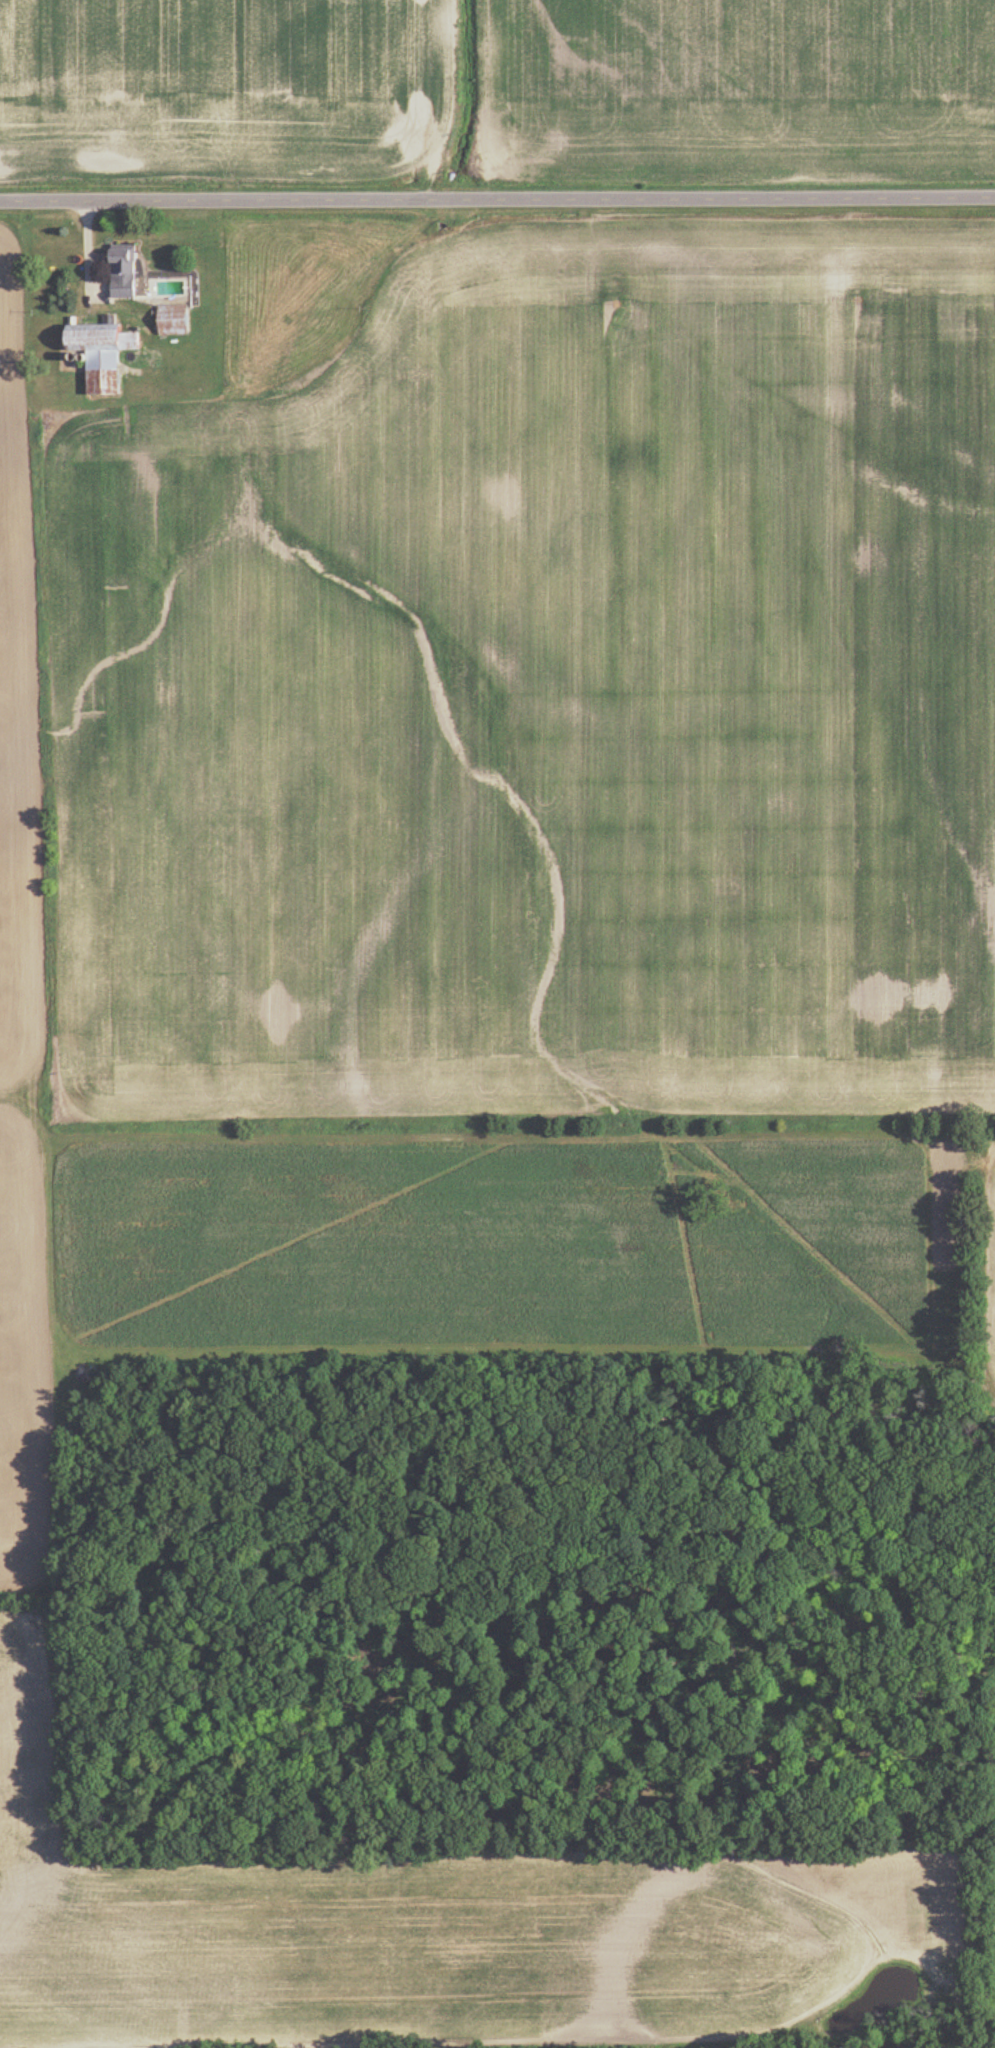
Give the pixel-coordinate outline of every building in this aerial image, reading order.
[(138,246),(114,246),(114,299),(138,299),(138,246)] [(191,335),(191,306),(161,306),(161,335),(191,335)] [(71,325),(71,352),(90,352),(90,397),(122,396),(121,351),(142,351),(142,334),(126,334),(126,325),(71,325)]
